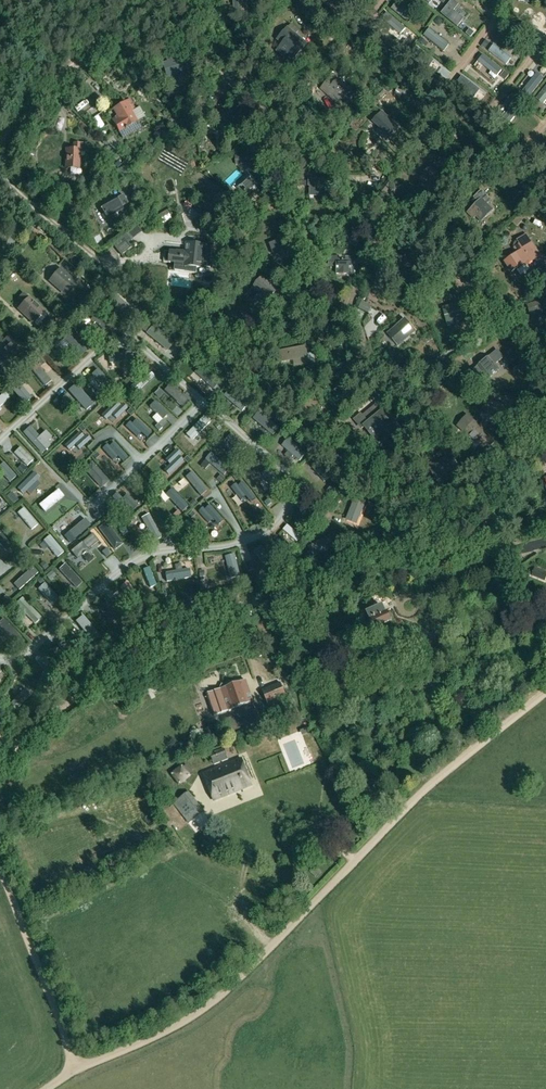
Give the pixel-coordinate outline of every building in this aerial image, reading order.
[(235,15),(247,15),(247,1),(247,0),(231,0),(231,1),(233,1),(234,9),(235,9),(235,15)] [(396,4),(391,10),(405,21),(410,16),(396,4)] [(443,22),(438,18),(434,23),(439,27),(443,22)] [(276,51),(285,59),(288,56),(294,61),(308,44),(288,27),(276,40),(282,45),(276,51)] [(449,45),(429,30),(423,37),(444,53),(449,45)] [(427,43),(421,38),(418,42),(424,46),(427,43)] [(512,58),(494,45),(489,52),(506,65),(512,58)] [(164,64),(168,76),(189,70),(185,58),(164,64)] [(341,101),(350,91),(339,81),(337,83),(331,77),(321,88),(326,93),(330,90),(341,101)] [(545,101),(545,87),(536,100),(543,105),(545,101)] [(114,109),(120,118),(113,122),(123,139),(141,129),(137,121),(136,121),(130,111),(134,109),(129,100),(114,109)] [(78,108),(81,113),(91,106),(87,101),(78,108)] [(515,104),(502,121),(509,126),(522,109),(515,104)] [(109,115),(106,110),(90,120),(98,132),(108,126),(104,119),(109,115)] [(380,128),(377,131),(386,140),(398,127),(382,112),(373,121),(380,128)] [(86,144),(75,144),(75,150),(66,150),(66,169),(80,169),(80,152),(86,152),(86,144)] [(253,155),(235,157),(236,166),(254,164),(253,155)] [(441,176),(430,167),(420,180),(431,189),(441,176)] [(245,191),(248,195),(254,190),(259,195),(266,188),(259,181),(258,183),(252,176),(238,189),(243,194),(245,191)] [(332,179),(308,179),(308,186),(310,186),(309,197),(330,197),(330,187),(332,187),(332,179)] [(478,203),(467,212),(475,220),(478,218),(482,222),(493,210),(488,205),(492,201),(482,191),(474,199),(478,203)] [(118,200),(101,209),(107,220),(123,211),(121,207),(128,203),(123,195),(117,198),(118,200)] [(164,224),(174,218),(169,209),(158,216),(164,224)] [(537,220),(543,226),(545,223),(545,217),(544,214),(537,220)] [(298,245),(293,229),(284,233),(285,238),(269,243),(273,254),(298,245)] [(517,253),(504,262),(511,274),(525,265),(526,267),(541,256),(526,234),(517,241),(515,242),(514,244),(513,246),(514,248),(513,248),(517,253)] [(171,251),(170,263),(175,264),(175,272),(196,274),(197,268),(211,270),(213,246),(193,244),(192,253),(171,251)] [(418,265),(417,256),(396,258),(397,267),(418,265)] [(329,257),(329,266),(336,266),(336,273),(358,274),(358,262),(339,261),(339,257),(329,257)] [(545,288),(545,267),(545,265),(534,273),(545,288)] [(76,283),(61,270),(50,282),(66,296),(76,283)] [(263,305),(267,300),(269,302),(278,289),(261,277),(252,289),(258,294),(254,299),(263,305)] [(368,305),(370,300),(364,297),(354,318),(361,321),(366,312),(368,313),(371,306),(368,305)] [(463,303),(444,308),(449,325),(467,320),(466,318),(473,316),(468,297),(462,299),(463,303)] [(125,316),(130,311),(115,298),(111,303),(125,316)] [(46,314),(29,299),(19,310),(35,325),(46,314)] [(533,316),(522,320),(524,326),(525,325),(526,331),(535,328),(534,326),(545,322),(541,313),(537,314),(537,313),(545,310),(545,301),(545,299),(527,305),(530,315),(532,314),(533,316)] [(92,318),(96,322),(104,331),(108,326),(97,313),(92,318)] [(399,347),(416,332),(405,318),(387,334),(399,347)] [(147,334),(168,351),(175,343),(153,325),(147,334)] [(88,351),(71,332),(63,339),(80,358),(88,351)] [(15,340),(0,353),(11,365),(26,351),(15,340)] [(281,361),(307,357),(306,347),(280,352),(281,361)] [(496,350),(488,357),(469,373),(475,379),(483,372),(488,378),(499,369),(494,363),(502,356),(496,350)] [(130,351),(107,354),(108,364),(131,361),(130,351)] [(37,363),(29,368),(44,388),(52,382),(37,363)] [(112,385),(98,369),(91,375),(106,391),(112,385)] [(136,393),(154,377),(147,370),(129,386),(136,393)] [(204,370),(199,376),(213,389),(218,384),(204,370)] [(323,385),(328,393),(350,380),(345,372),(323,385)] [(169,377),(152,395),(178,419),(191,407),(192,407),(193,406),(193,405),(193,404),(194,403),(194,402),(194,401),(193,400),(193,399),(192,398),(192,397),(191,396),(169,377)] [(17,382),(10,388),(25,406),(32,399),(17,382)] [(92,403),(73,384),(66,390),(84,410),(92,403)] [(247,406),(229,391),(224,396),(242,412),(247,406)] [(10,398),(5,393),(0,398),(0,407),(10,398)] [(122,403),(120,405),(114,400),(100,415),(105,420),(108,417),(113,422),(126,408),(122,403)] [(168,414),(155,401),(148,407),(155,414),(151,418),(157,424),(168,414)] [(380,437),(390,429),(393,434),(401,428),(380,402),(362,416),(380,437)] [(479,419),(498,427),(503,416),(483,408),(479,419)] [(278,427),(260,412),(255,418),(273,433),(278,427)] [(199,432),(210,422),(205,416),(183,437),(193,447),(204,437),(199,432)] [(480,445),(485,450),(493,440),(466,416),(458,425),(468,434),(463,440),(475,450),(480,445)] [(150,433),(135,419),(130,424),(128,422),(124,426),(135,436),(139,432),(146,438),(150,433)] [(38,436),(28,426),(22,432),(42,453),(48,447),(44,443),(50,437),(44,431),(38,436)] [(150,431),(162,438),(165,432),(154,426),(150,431)] [(85,435),(83,436),(79,431),(64,444),(68,449),(73,446),(78,451),(90,440),(85,435)] [(246,447),(231,433),(225,439),(241,453),(246,447)] [(136,446),(143,455),(150,450),(144,440),(136,446)] [(288,440),(283,447),(300,461),(306,455),(288,440)] [(114,442),(108,447),(106,445),(102,449),(112,460),(116,456),(122,462),(127,457),(114,442)] [(20,448),(14,454),(28,468),(34,462),(20,448)] [(183,461),(178,456),(181,453),(176,449),(163,460),(168,465),(163,470),(168,475),(183,461)] [(229,468),(211,453),(205,460),(223,475),(229,468)] [(453,468),(448,458),(430,466),(435,477),(453,468)] [(10,482),(16,476),(3,462),(0,465),(0,471),(10,482)] [(108,480),(92,462),(84,469),(100,487),(108,480)] [(23,475),(28,470),(23,466),(18,470),(23,475)] [(284,486),(269,468),(262,474),(278,492),(284,486)] [(206,490),(191,472),(185,477),(200,496),(206,490)] [(54,473),(48,477),(53,485),(59,481),(54,473)] [(24,497),(41,480),(35,474),(18,491),(24,497)] [(243,482),(237,486),(235,484),(230,488),(239,500),(245,496),(249,502),(255,498),(243,482)] [(187,506),(170,489),(164,494),(181,512),(187,506)] [(58,492),(40,507),(45,514),(64,499),(58,492)] [(122,499),(117,493),(111,498),(125,513),(131,508),(132,509),(136,505),(127,495),(122,499)] [(353,500),(349,512),(361,516),(365,504),(353,500)] [(266,503),(260,507),(270,520),(281,512),(273,502),(268,505),(266,503)] [(297,508),(308,514),(311,509),(300,503),(297,508)] [(209,505),(204,509),(202,507),(198,511),(209,523),(213,519),(219,525),(223,521),(209,505)] [(243,515),(248,523),(257,517),(251,509),(243,515)] [(31,531),(37,525),(24,510),(17,515),(31,531)] [(96,523),(102,520),(98,512),(92,515),(96,523)] [(161,536),(149,513),(140,518),(153,540),(161,536)] [(85,520),(64,537),(70,544),(90,526),(85,520)] [(118,521),(115,523),(119,529),(123,527),(118,521)] [(198,532),(188,522),(185,525),(188,529),(185,531),(192,538),(198,532)] [(204,525),(208,542),(214,541),(210,523),(204,525)] [(112,544),(117,540),(105,526),(101,530),(112,544)] [(301,537),(288,526),(284,530),(297,542),(301,537)] [(13,546),(0,533),(0,546),(6,552),(13,546)] [(57,558),(64,553),(50,537),(44,543),(57,558)] [(289,545),(285,550),(290,554),(294,549),(289,545)] [(106,559),(94,546),(89,550),(101,563),(106,559)] [(262,546),(255,551),(269,569),(275,565),(262,546)] [(226,557),(232,580),(240,578),(234,555),(226,557)] [(76,561),(88,577),(93,572),(81,557),(76,561)] [(44,562),(40,565),(44,570),(48,567),(44,562)] [(76,589),(82,583),(65,565),(59,571),(76,589)] [(13,585),(19,591),(38,574),(32,568),(13,585)] [(157,586),(149,568),(142,570),(150,589),(157,586)] [(167,582),(189,578),(187,570),(166,573),(167,582)] [(119,588),(134,609),(142,604),(127,582),(119,588)] [(38,589),(53,605),(60,599),(44,583),(38,589)] [(162,594),(169,592),(167,584),(160,585),(162,594)] [(11,600),(6,595),(2,599),(7,604),(11,600)] [(16,604),(35,625),(42,619),(22,598),(16,604)] [(106,602),(99,608),(116,628),(123,622),(106,602)] [(363,624),(371,621),(378,634),(387,630),(384,625),(391,621),(387,614),(386,614),(382,606),(368,613),(360,616),(363,624)] [(101,635),(84,615),(77,621),(94,641),(101,635)] [(0,623),(0,628),(15,643),(21,637),(4,620),(0,623)] [(104,635),(108,640),(112,637),(108,632),(104,635)] [(207,649),(212,647),(209,638),(204,639),(207,649)] [(80,659),(63,640),(57,645),(74,665),(80,659)] [(58,674),(41,654),(35,660),(51,680),(58,674)] [(246,681),(207,694),(214,716),(253,702),(246,681)] [(262,690),(270,709),(284,704),(285,706),(295,702),(296,700),(291,686),(284,689),(281,683),(262,690)] [(31,695),(30,693),(30,692),(27,690),(26,690),(25,689),(9,706),(16,712),(31,695)] [(260,722),(256,710),(224,721),(229,733),(260,722)] [(213,801),(253,786),(242,758),(223,766),(222,761),(228,759),(224,748),(210,754),(214,764),(217,763),(219,767),(203,773),(213,801)] [(192,774),(184,765),(172,775),(182,786),(192,778),(191,776),(192,774)] [(189,792),(174,803),(188,822),(204,811),(189,792)] [(324,871),(318,866),(312,872),(318,877),(324,871)]
